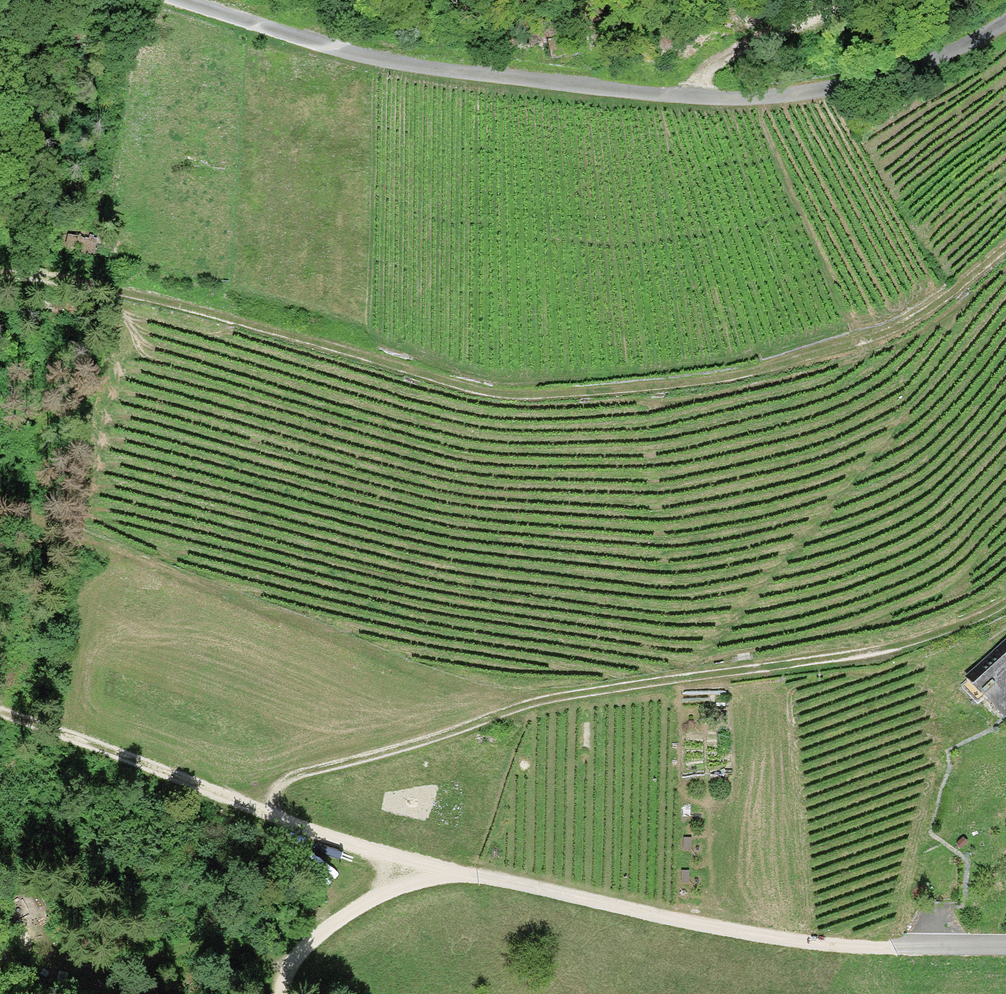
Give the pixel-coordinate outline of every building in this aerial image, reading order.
[(967,674),(970,678),(962,685),(977,701),(986,695),(1005,715),(1005,638),(967,674)]
